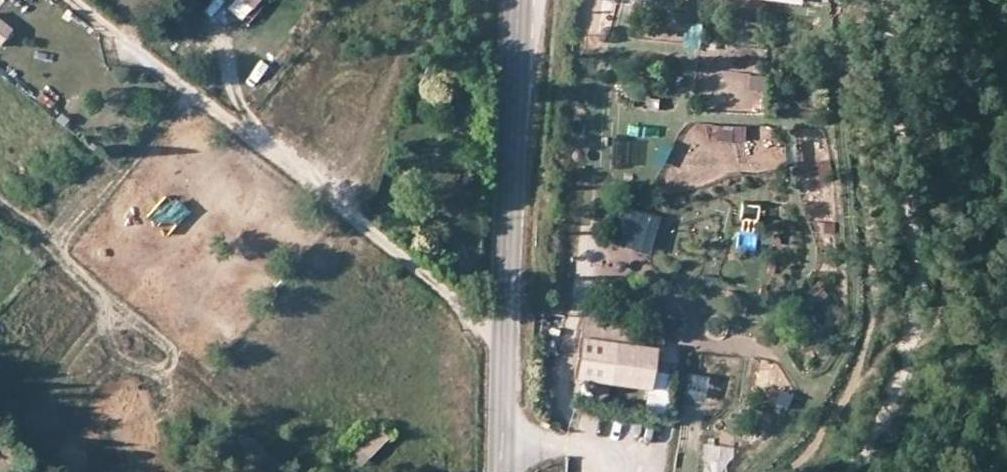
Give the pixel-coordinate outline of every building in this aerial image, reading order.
[(648,38),(677,38),(678,0),(649,0),(648,38)] [(0,21),(0,44),(11,30),(0,21)] [(695,107),(762,109),(763,71),(696,69),(695,107)] [(711,142),(744,143),(745,124),(712,123),(711,142)] [(747,125),(747,139),(769,140),(769,126),(747,125)] [(733,229),(758,230),(759,192),(734,191),(733,229)] [(621,203),(609,240),(648,252),(659,215),(621,203)] [(583,317),(581,337),(633,344),(636,324),(583,317)] [(657,347),(581,337),(575,378),(651,388),(657,347)] [(682,371),(681,396),(703,397),(704,372),(682,371)] [(370,457),(389,438),(377,426),(357,445),(370,457)] [(698,471),(729,471),(731,445),(701,443),(698,471)] [(370,457),(357,445),(349,453),(361,466),(370,457)]
